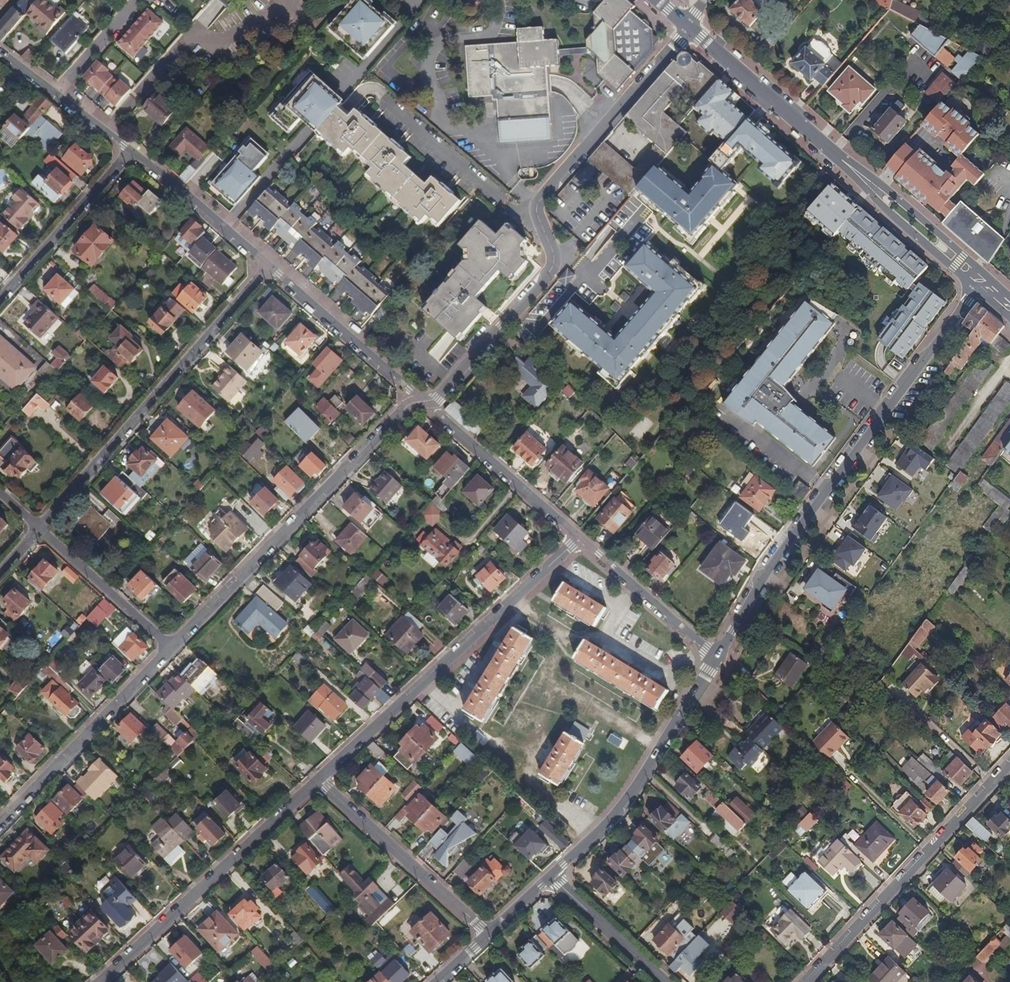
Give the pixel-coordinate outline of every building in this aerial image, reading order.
[(64,14),(59,10),(55,13),(40,0),(30,12),(27,16),(38,26),(37,28),(46,36),(60,19),(64,14)] [(233,0),(216,0),(226,9),(233,0)] [(394,25),(382,15),(371,5),(365,0),(353,0),(331,25),(343,36),(341,38),(353,48),(355,46),(367,56),(394,25)] [(654,30),(649,26),(649,22),(646,19),(642,20),(631,10),(635,6),(628,0),(607,0),(601,6),(598,10),(594,12),(595,31),(589,38),(589,49),(590,55),(597,60),(598,73),(618,91),(655,49),(654,30)] [(764,12),(750,0),(741,0),(731,12),(750,28),(764,12)] [(893,0),(879,0),(877,3),(890,9),(893,0)] [(893,0),(890,9),(921,25),(936,33),(938,26),(919,17),(921,13),(893,0)] [(30,12),(18,2),(0,24),(0,42),(2,44),(27,16),(30,12)] [(134,57),(163,24),(148,10),(138,22),(137,21),(128,32),(129,33),(119,44),(134,57)] [(396,22),(384,12),(382,15),(394,25),(396,22)] [(66,54),(87,30),(71,17),(50,41),(66,54)] [(343,36),(331,25),(329,28),(341,38),(343,36)] [(545,72),(544,64),(544,56),(553,56),(553,49),(557,49),(556,38),(542,39),(541,25),(516,27),(516,41),(463,44),(467,95),(495,93),(496,120),(547,117),(546,91),(545,72)] [(940,52),(950,40),(936,33),(921,25),(911,37),(936,58),(940,52)] [(986,41),(986,39),(979,37),(974,53),(982,57),(986,41)] [(827,69),(825,66),(834,56),(831,54),(830,51),(828,48),(825,45),(822,44),(818,42),(815,40),(814,40),(793,64),(812,81),(814,78),(823,86),(838,70),(832,64),(827,69)] [(991,62),(996,44),(990,42),(986,41),(982,57),(988,60),(991,62)] [(367,56),(355,46),(353,48),(364,59),(367,56)] [(36,57),(27,50),(21,58),(30,65),(32,62),(36,57)] [(962,80),(982,57),(974,53),(971,51),(964,59),(959,55),(955,61),(959,64),(953,72),(962,80)] [(943,64),(948,59),(940,52),(936,58),(943,64)] [(675,62),(624,119),(656,146),(667,156),(683,138),(687,133),(687,132),(680,125),(664,112),(685,89),(700,102),(720,80),(703,66),(694,58),(690,54),(686,54),(682,54),(680,57),(680,58),(679,62),(678,64),(675,62)] [(557,57),(557,55),(553,56),(544,56),(544,64),(557,63),(557,57)] [(705,64),(696,56),(694,58),(703,66),(705,64)] [(132,91),(121,81),(119,83),(113,78),(114,78),(108,73),(109,71),(99,62),(84,79),(95,88),(101,93),(117,108),(132,91)] [(386,62),(379,74),(400,85),(407,74),(386,62)] [(874,93),(848,71),(829,93),(844,105),(842,107),(851,114),(864,99),(867,102),(874,93)] [(331,94),(306,72),(304,74),(307,77),(329,96),(331,94)] [(939,105),(957,84),(943,73),(926,94),(939,105)] [(307,123),(329,96),(307,77),(284,102),(271,117),(289,133),(302,118),(307,123)] [(700,102),(680,125),(687,132),(702,116),(718,97),(727,87),(720,80),(700,102)] [(728,105),(737,95),(727,87),(718,97),(728,105)] [(162,127),(176,111),(158,95),(144,110),(162,127)] [(392,140),(377,127),(376,128),(364,117),(365,116),(357,109),(353,113),(351,116),(340,107),(341,106),(334,100),(329,96),(307,123),(311,127),(318,132),(345,157),(352,149),(369,164),(362,171),(423,224),(429,217),(440,226),(462,202),(456,196),(455,197),(441,185),(442,184),(435,178),(429,185),(407,166),(413,158),(406,152),(405,153),(391,141),(392,140)] [(41,116),(52,104),(43,97),(24,117),(34,125),(41,116)] [(271,117),(284,102),(282,100),(266,117),(287,135),(289,133),(271,117)] [(889,144),(907,124),(898,116),(905,108),(898,102),(874,131),(881,136),(889,143),(889,144)] [(747,117),(754,109),(747,103),(734,117),(732,115),(718,131),(702,116),(687,132),(687,133),(697,141),(692,146),(709,161),(747,117)] [(938,130),(953,113),(942,103),(925,124),(939,136),(941,133),(938,130)] [(353,113),(342,104),(341,105),(341,106),(340,107),(351,116),(353,113)] [(977,140),(980,135),(970,127),(972,125),(956,111),(953,113),(938,130),(941,133),(950,141),(948,143),(962,156),(963,155),(977,140)] [(31,128),(16,115),(0,134),(0,136),(13,148),(27,133),(31,128)] [(47,151),(62,134),(57,130),(59,127),(55,124),(52,126),(41,116),(34,125),(31,128),(27,133),(47,151)] [(377,123),(368,116),(365,116),(364,117),(376,128),(377,127),(377,123)] [(549,138),(547,117),(496,120),(498,141),(549,138)] [(759,128),(747,117),(709,161),(714,165),(722,171),(732,159),(729,156),(739,145),(743,148),(748,153),(747,154),(753,159),(754,158),(757,161),(774,141),(767,135),(759,128)] [(769,132),(761,125),(759,128),(767,135),(769,132)] [(213,153),(185,128),(180,134),(181,135),(170,148),(180,157),(185,151),(196,161),(191,167),(190,166),(179,179),(185,184),(189,180),(213,153)] [(889,143),(881,136),(880,137),(880,140),(885,144),(888,144),(889,143)] [(405,148),(396,140),(392,140),(391,141),(405,153),(406,152),(405,148)] [(268,158),(248,141),(233,158),(235,160),(248,145),(266,160),(268,158)] [(796,166),(795,159),(774,141),(757,161),(762,165),(758,170),(774,184),(781,183),(796,166)] [(635,170),(604,143),(588,160),(598,169),(604,162),(628,183),(631,180),(629,178),(635,170)] [(237,205),(259,179),(254,174),(266,160),(248,145),(235,160),(213,185),(237,205)] [(732,159),(743,148),(739,145),(729,156),(732,159)] [(899,176),(917,154),(906,145),(888,167),(899,176)] [(639,187),(659,165),(667,156),(656,146),(635,170),(629,178),(631,180),(639,187)] [(91,166),(91,158),(87,159),(75,149),(65,161),(80,175),(88,166),(91,166)] [(927,197),(944,177),(938,172),(931,180),(928,177),(935,169),(936,168),(919,153),(917,154),(899,176),(898,177),(924,200),(927,197)] [(40,176),(32,184),(55,204),(62,196),(61,194),(65,189),(68,190),(71,186),(70,183),(76,176),(51,154),(44,163),(56,172),(47,183),(40,176)] [(948,198),(965,178),(968,180),(976,186),(986,174),(963,155),(962,156),(946,175),(944,177),(927,197),(929,200),(927,203),(940,214),(941,213),(948,219),(958,207),(951,200),(948,198)] [(628,183),(604,162),(598,169),(630,198),(639,188),(639,187),(631,180),(628,183)] [(734,190),(738,186),(737,184),(722,171),(714,165),(704,177),(706,178),(690,196),(687,194),(689,192),(659,165),(639,187),(639,188),(643,191),(660,207),(675,220),(671,225),(688,239),(692,235),(696,239),(707,227),(704,224),(719,207),(734,190)] [(946,175),(937,167),(936,168),(935,169),(938,172),(944,177),(946,175)] [(931,180),(938,172),(935,169),(928,177),(931,180)] [(951,200),(968,180),(965,178),(948,198),(951,200)] [(237,205),(213,185),(211,183),(209,186),(234,207),(237,205)] [(150,214),(160,204),(142,187),(139,190),(133,184),(128,190),(126,188),(121,194),(123,196),(122,197),(134,209),(130,213),(145,226),(154,217),(150,214)] [(455,193),(446,184),(442,184),(441,185),(455,197),(456,196),(455,193)] [(841,229),(859,208),(832,184),(807,212),(835,236),(841,229)] [(260,219),(282,195),(275,189),(272,190),(269,188),(247,213),(254,219),(257,217),(260,219)] [(722,209),(737,193),(734,190),(719,207),(722,209)] [(660,207),(643,191),(640,195),(657,210),(660,207)] [(31,215),(39,206),(25,193),(23,194),(20,192),(13,199),(16,202),(3,216),(18,230),(19,228),(22,231),(29,223),(26,221),(31,215)] [(273,228),(291,208),(287,204),(288,200),(282,195),(260,219),(263,222),(262,226),(269,232),(273,228)] [(1005,240),(962,202),(958,207),(948,219),(943,225),(989,264),(1005,240)] [(282,239),(303,215),(300,212),(301,209),(294,203),(291,208),(273,228),(276,230),(275,233),(282,239)] [(841,229),(853,239),(848,244),(859,254),(862,250),(867,254),(864,257),(878,269),(881,266),(885,270),(882,273),(893,283),(896,279),(908,289),(927,266),(910,251),(908,253),(903,249),(905,247),(882,228),(881,229),(876,225),(878,223),(860,208),(859,208),(841,229)] [(319,222),(327,228),(334,219),(326,213),(319,222)] [(313,227),(316,223),(310,217),(307,219),(303,215),(282,239),(288,245),(291,244),(295,247),(313,227)] [(201,228),(193,220),(176,238),(190,250),(204,234),(199,230),(201,228)] [(476,301),(499,273),(509,281),(513,275),(515,277),(527,263),(522,260),(522,257),(513,258),(512,250),(522,249),(522,248),(526,243),(507,227),(498,238),(481,223),(480,223),(459,248),(465,253),(469,249),(473,254),(473,260),(469,264),(466,261),(456,273),(457,274),(452,279),(446,286),(445,285),(427,305),(428,306),(423,312),(456,340),(461,335),(463,336),(481,315),(479,314),(472,308),(470,308),(471,304),(478,302),(476,301)] [(19,237),(8,227),(6,229),(1,225),(0,226),(0,249),(4,253),(19,237)] [(93,266),(114,241),(97,226),(75,250),(80,255),(78,257),(86,264),(88,261),(93,266)] [(304,258),(325,234),(319,228),(315,229),(313,227),(295,247),(291,251),(297,257),(301,256),(304,258)] [(316,266),(333,246),(330,243),(331,239),(325,234),(304,258),(307,261),(306,265),(312,270),(316,266)] [(692,243),(696,239),(692,235),(688,239),(692,243)] [(203,264),(215,250),(203,240),(191,254),(203,264)] [(325,278),(346,254),(343,251),(344,247),(337,241),(333,246),(316,266),(319,269),(318,272),(325,278)] [(678,309),(688,298),(691,300),(702,287),(697,283),(695,281),(690,277),(684,272),(679,268),(675,264),(650,242),(632,262),(636,265),(632,269),(645,280),(648,276),(654,281),(650,285),(654,288),(657,291),(652,296),(648,300),(647,299),(625,325),(626,326),(622,330),(618,335),(615,333),(611,329),(607,333),(602,329),(606,325),(603,322),(596,316),(576,298),(569,306),(561,315),(558,319),(554,316),(552,318),(570,335),(579,342),(588,350),(604,364),(600,368),(615,382),(619,377),(622,380),(634,367),(630,364),(640,353),(647,345),(654,337),(664,326),(671,318),(678,309)] [(522,257),(522,249),(512,250),(513,258),(522,257)] [(867,254),(862,250),(859,254),(858,255),(863,259),(864,257),(867,254)] [(217,251),(202,268),(222,285),(223,283),(228,286),(233,280),(229,276),(236,268),(217,251)] [(203,264),(191,254),(188,258),(199,268),(203,264)] [(356,266),(360,262),(354,256),(351,257),(346,254),(325,278),(331,283),(334,282),(338,286),(356,266)] [(347,297),(368,273),(363,267),(359,269),(356,266),(338,286),(335,290),(341,296),(345,294),(347,297)] [(571,284),(580,274),(571,266),(562,275),(571,284)] [(881,266),(878,269),(876,271),(881,275),(882,273),(885,270),(881,266)] [(149,279),(155,272),(150,268),(145,274),(149,279)] [(693,273),(688,268),(684,272),(690,277),(693,273)] [(58,302),(78,280),(72,275),(66,270),(61,276),(57,272),(43,288),(58,302)] [(356,309),(377,285),(374,282),(375,278),(368,273),(347,297),(350,299),(349,304),(356,309)] [(695,281),(698,278),(693,273),(690,277),(695,281)] [(654,281),(648,276),(645,280),(650,285),(654,281)] [(702,287),(705,283),(700,279),(697,283),(702,287)] [(905,359),(946,303),(919,283),(878,340),(905,359)] [(193,313),(208,297),(193,284),(185,293),(179,288),(173,295),(193,313)] [(369,316),(390,292),(383,286),(380,288),(377,285),(356,309),(362,315),(366,313),(369,316)] [(90,291),(112,311),(118,305),(112,300),(111,301),(95,286),(90,291)] [(631,295),(626,290),(622,295),(627,299),(631,295)] [(292,313),(273,296),(259,312),(278,329),(292,313)] [(40,338),(58,316),(57,315),(40,300),(35,307),(38,310),(35,314),(25,325),(40,338)] [(618,310),(622,305),(617,300),(613,305),(618,310)] [(837,316),(811,300),(809,304),(832,322),(837,316)] [(479,314),(484,308),(478,302),(471,304),(470,308),(472,308),(479,314)] [(806,412),(785,388),(835,324),(832,322),(809,304),(806,302),(725,406),(753,426),(757,421),(814,466),(836,438),(806,415),(806,412)] [(561,315),(569,306),(567,304),(559,313),(561,315)] [(973,334),(988,314),(977,304),(962,326),(973,334)] [(376,322),(385,312),(380,308),(371,318),(376,322)] [(162,335),(175,320),(162,309),(149,324),(162,335)] [(673,320),(681,312),(678,309),(671,318),(673,320)] [(997,336),(1003,327),(988,314),(973,334),(944,374),(948,378),(955,369),(960,373),(980,346),(979,342),(981,339),(990,346),(997,336)] [(667,328),(673,320),(671,318),(664,326),(667,328)] [(607,333),(611,329),(606,325),(602,329),(607,333)] [(316,338),(302,326),(287,343),(301,355),(316,338)] [(124,372),(143,350),(137,345),(131,340),(133,337),(122,327),(112,339),(119,345),(115,350),(108,351),(104,354),(124,372)] [(91,335),(83,328),(78,334),(86,341),(87,339),(91,335)] [(248,368),(266,348),(247,331),(229,351),(248,368)] [(579,342),(570,335),(568,337),(577,345),(579,342)] [(0,336),(0,375),(16,389),(35,368),(0,336)] [(141,341),(135,336),(133,337),(131,340),(137,345),(141,341)] [(1001,354),(1008,345),(997,336),(990,346),(1001,354)] [(527,349),(513,337),(507,343),(521,356),(527,349)] [(650,347),(657,339),(654,337),(647,345),(650,347)] [(98,349),(102,344),(97,340),(94,345),(98,349)] [(588,350),(579,342),(577,345),(585,352),(588,350)] [(643,356),(650,347),(647,345),(640,353),(643,356)] [(70,358),(59,348),(53,354),(57,357),(51,365),(58,371),(62,367),(70,358)] [(319,387),(342,361),(328,349),(313,366),(315,367),(307,377),(319,387)] [(542,378),(547,372),(531,358),(518,373),(533,386),(524,396),(537,407),(554,388),(542,378)] [(932,452),(993,368),(981,359),(969,375),(920,443),(932,452)] [(58,372),(58,371),(51,365),(47,362),(37,373),(48,383),(50,381),(58,372)] [(229,403),(248,382),(230,366),(223,373),(225,374),(221,378),(213,388),(229,403)] [(99,400),(118,379),(106,368),(93,382),(94,383),(88,390),(99,400)] [(354,375),(348,369),(343,374),(350,380),(354,375)] [(53,384),(61,375),(58,372),(50,381),(53,384)] [(800,394),(808,381),(801,377),(793,390),(800,394)] [(958,475),(960,472),(980,444),(1009,403),(1009,387),(1006,384),(946,467),(958,475)] [(569,398),(575,393),(568,386),(563,392),(569,398)] [(61,406),(42,389),(37,395),(49,405),(56,411),(61,406)] [(215,411),(194,392),(179,408),(200,428),(215,411)] [(49,405),(37,395),(36,396),(31,401),(24,410),(30,415),(38,406),(44,411),(49,405)] [(80,421),(93,407),(81,396),(68,410),(80,421)] [(336,411),(342,403),(335,397),(328,404),(323,400),(316,408),(328,418),(325,422),(329,425),(339,414),(336,411)] [(374,412),(356,397),(345,409),(363,424),(374,412)] [(319,428),(300,410),(286,425),(305,443),(319,428)] [(249,424),(241,416),(236,422),(244,429),(249,424)] [(188,437),(169,420),(152,439),(172,456),(188,437)] [(268,432),(261,424),(257,428),(259,429),(256,432),(262,438),(268,432)] [(1008,430),(1006,429),(986,455),(995,462),(1004,450),(1009,441),(1009,427),(1008,430)] [(439,446),(419,428),(408,441),(428,459),(439,446)] [(533,465),(546,450),(527,433),(514,448),(533,465)] [(258,451),(263,445),(253,435),(249,440),(254,444),(251,447),(247,443),(239,451),(248,460),(252,456),(257,461),(263,456),(258,451)] [(13,439),(0,453),(0,456),(9,464),(4,469),(11,475),(13,473),(20,479),(37,460),(13,439)] [(911,444),(905,452),(908,454),(914,446),(911,444)] [(926,471),(934,460),(914,446),(908,454),(905,452),(900,459),(901,460),(897,466),(912,477),(920,467),(926,471)] [(566,482),(582,464),(563,447),(546,465),(566,482)] [(154,463),(158,458),(151,452),(147,455),(142,450),(137,455),(136,454),(131,459),(132,461),(129,464),(135,470),(142,476),(154,463)] [(442,501),(470,469),(455,456),(453,459),(447,453),(433,470),(437,473),(439,471),(448,479),(435,494),(437,496),(442,501)] [(318,475),(326,467),(313,454),(300,467),(311,477),(316,473),(318,475)] [(160,468),(164,464),(158,458),(154,463),(159,467),(160,468)] [(632,470),(638,463),(632,458),(626,465),(632,470)] [(140,487),(159,467),(154,463),(142,476),(135,470),(129,477),(137,484),(140,487)] [(298,492),(305,485),(287,468),(274,481),(279,486),(275,490),(286,501),(296,491),(298,492)] [(385,504),(402,484),(386,471),(369,491),(385,504)] [(760,511),(775,490),(749,471),(740,483),(748,488),(741,497),(760,511)] [(123,472),(102,496),(124,515),(140,497),(142,499),(148,493),(140,487),(137,484),(129,477),(123,472)] [(594,506),(609,489),(588,472),(577,485),(580,487),(577,491),(585,498),(584,499),(584,501),(585,502),(586,504),(588,505),(590,506),(591,506),(593,505),(594,506)] [(960,472),(958,475),(949,487),(957,494),(968,478),(960,472)] [(906,500),(912,491),(889,474),(885,481),(885,483),(885,485),(886,486),(883,490),(878,498),(896,511),(901,504),(901,501),(906,500)] [(480,506),(494,490),(479,477),(464,493),(480,506)] [(1009,507),(1009,497),(983,478),(976,487),(999,505),(983,526),(996,536),(1009,517),(1009,510),(1008,509),(1009,507)] [(204,486),(198,480),(194,485),(200,490),(204,486)] [(800,502),(809,488),(798,480),(788,493),(800,502)] [(735,482),(729,490),(737,495),(743,487),(735,482)] [(265,515),(278,501),(266,489),(252,503),(265,515)] [(370,507),(356,495),(345,508),(359,520),(370,507)] [(440,503),(442,501),(437,496),(431,502),(436,507),(440,503)] [(614,533),(634,511),(626,504),(617,496),(598,519),(614,533)] [(634,511),(638,506),(630,499),(626,504),(634,511)] [(448,509),(440,503),(436,507),(444,514),(448,509)] [(439,512),(429,504),(423,511),(433,519),(439,512)] [(248,530),(230,512),(227,515),(220,508),(213,515),(216,518),(211,523),(213,529),(210,531),(214,535),(211,538),(226,552),(236,542),(235,540),(239,536),(240,538),(248,530)] [(105,530),(109,525),(112,528),(120,519),(110,510),(102,518),(92,509),(76,528),(93,543),(100,536),(101,537),(107,531),(105,530)] [(670,530),(652,515),(637,533),(649,543),(647,545),(654,550),(670,530)] [(528,534),(508,516),(495,531),(521,553),(525,548),(520,543),(522,541),(528,534)] [(866,550),(877,557),(885,546),(888,542),(890,543),(895,536),(873,520),(868,527),(870,529),(859,545),(866,550)] [(352,554),(367,536),(351,522),(336,540),(352,554)] [(150,541),(155,536),(150,531),(145,536),(150,541)] [(423,532),(416,541),(429,552),(426,556),(434,564),(438,559),(447,566),(458,553),(456,550),(458,548),(438,531),(435,536),(433,535),(430,538),(423,532)] [(854,567),(866,550),(859,545),(849,538),(842,548),(838,546),(834,553),(837,555),(831,562),(846,572),(851,565),(854,567)] [(314,569),(326,556),(324,553),(327,549),(319,541),(315,545),(314,543),(294,563),(311,577),(316,571),(314,569)] [(745,560),(721,542),(702,565),(726,584),(745,560)] [(222,564),(202,544),(192,554),(199,561),(192,568),(205,581),(222,564)] [(480,556),(485,550),(481,546),(475,551),(480,556)] [(676,568),(672,564),(673,563),(660,552),(647,568),(662,580),(667,573),(670,575),(676,568)] [(43,588),(58,571),(46,561),(31,577),(43,588)] [(493,593),(506,578),(490,565),(478,580),(493,593)] [(952,596),(972,570),(967,565),(947,592),(952,596)] [(297,601),(312,584),(291,566),(282,576),(284,578),(278,585),(297,601)] [(76,576),(66,567),(62,571),(72,581),(76,576)] [(196,590),(174,570),(162,583),(183,603),(196,590)] [(158,585),(143,571),(128,586),(143,600),(158,585)] [(386,579),(377,571),(371,578),(373,581),(380,586),(386,579)] [(851,596),(856,589),(836,574),(831,581),(819,573),(807,590),(824,603),(821,607),(831,613),(838,604),(836,603),(844,592),(851,596)] [(361,595),(373,581),(371,578),(367,575),(354,589),(361,595)] [(43,588),(31,577),(28,581),(40,592),(43,588)] [(608,609),(565,583),(554,601),(597,627),(608,609)] [(289,626),(275,613),(284,603),(264,585),(254,596),(257,599),(234,624),(246,635),(259,621),(277,639),(289,626)] [(349,608),(361,595),(354,589),(342,602),(349,608)] [(15,622),(31,604),(15,590),(4,602),(9,607),(4,612),(15,622)] [(426,602),(433,596),(430,593),(423,599),(426,602)] [(455,626),(469,610),(452,595),(438,611),(455,626)] [(116,608),(104,598),(96,607),(103,614),(107,618),(116,608)] [(93,625),(103,614),(96,607),(86,618),(93,625)] [(424,625),(409,612),(406,617),(420,629),(424,625)] [(420,629),(406,617),(390,634),(409,652),(425,634),(420,629)] [(2,630),(7,624),(0,618),(0,645),(9,636),(2,630)] [(323,636),(331,626),(325,621),(317,631),(323,636)] [(913,650),(934,628),(926,621),(908,645),(913,650)] [(356,657),(373,638),(354,622),(337,641),(356,657)] [(316,632),(307,624),(304,628),(312,636),(316,632)] [(67,640),(74,632),(66,626),(60,633),(67,640)] [(147,648),(127,628),(114,641),(132,660),(139,654),(140,655),(147,648)] [(483,721),(533,639),(515,629),(466,710),(483,721)] [(54,646),(60,635),(55,632),(48,642),(54,646)] [(69,643),(77,634),(74,632),(67,640),(66,641),(69,643)] [(322,637),(316,632),(312,636),(318,642),(322,637)] [(668,691),(587,641),(576,658),(658,709),(668,691)] [(924,659),(913,650),(908,645),(901,655),(908,662),(914,656),(921,663),(924,659)] [(307,660),(298,652),(293,658),(302,666),(307,660)] [(790,690),(807,667),(790,655),(774,678),(790,690)] [(111,685),(125,670),(110,656),(96,671),(107,681),(111,685)] [(63,667),(52,657),(46,663),(57,673),(63,667)] [(216,676),(200,661),(184,677),(196,690),(199,693),(216,676)] [(935,667),(929,661),(927,662),(934,669),(935,667)] [(46,663),(36,675),(42,680),(46,675),(53,681),(42,692),(57,707),(55,709),(59,712),(60,710),(66,716),(67,715),(70,719),(76,718),(80,713),(80,708),(67,696),(73,689),(57,673),(46,663)] [(387,683),(367,666),(362,672),(381,690),(387,683)] [(930,688),(937,679),(922,666),(903,686),(917,699),(928,686),(930,688)] [(107,681),(96,671),(92,667),(84,675),(86,677),(78,685),(91,697),(107,681)] [(381,690),(362,672),(356,678),(362,683),(355,692),(356,693),(350,699),(363,710),(375,697),(385,704),(391,698),(381,690)] [(185,701),(196,690),(184,677),(181,674),(175,681),(170,685),(169,683),(158,694),(168,704),(171,707),(173,709),(183,699),(185,701)] [(17,696),(26,686),(18,679),(9,689),(17,696)] [(893,698),(879,685),(875,690),(879,694),(880,692),(890,701),(893,698)] [(348,706),(325,686),(312,700),(321,707),(335,720),(348,706)] [(356,693),(355,692),(348,686),(343,692),(350,699),(356,693)] [(321,707),(312,700),(310,702),(318,710),(321,707)] [(165,714),(171,707),(168,704),(162,711),(165,714)] [(274,724),(266,716),(271,711),(264,704),(257,711),(254,709),(246,718),(248,720),(261,731),(264,735),(274,724)] [(1009,729),(1009,710),(1006,706),(993,719),(1008,732),(1009,729)] [(173,709),(171,707),(165,714),(166,714),(173,722),(176,725),(180,721),(190,730),(185,735),(180,730),(174,735),(180,740),(176,744),(170,750),(178,757),(194,741),(200,736),(173,709)] [(4,719),(10,712),(7,708),(0,715),(4,719)] [(211,725),(221,715),(218,712),(208,722),(211,725)] [(310,742),(325,725),(310,712),(295,729),(310,742)] [(173,722),(166,714),(163,717),(170,724),(173,722)] [(762,751),(782,729),(766,714),(752,729),(749,726),(743,733),(750,740),(762,751)] [(127,748),(146,729),(131,715),(117,729),(122,734),(118,739),(127,748)] [(444,726),(433,716),(428,722),(439,732),(444,726)] [(245,725),(239,719),(233,725),(250,740),(255,734),(245,725)] [(261,731),(248,720),(245,725),(255,734),(257,735),(261,731)] [(558,785),(584,743),(582,742),(589,730),(576,722),(569,734),(566,732),(540,775),(558,785)] [(987,748),(999,736),(985,723),(973,736),(987,748)] [(167,735),(156,724),(150,730),(161,741),(167,735)] [(840,748),(847,741),(830,725),(811,744),(828,761),(835,753),(832,751),(838,745),(840,748)] [(436,739),(423,727),(419,731),(416,728),(409,736),(426,751),(436,739)] [(44,749),(30,734),(16,748),(31,762),(44,749)] [(461,742),(452,734),(448,738),(458,746),(461,742)] [(176,744),(167,735),(161,741),(170,750),(176,744)] [(426,751),(409,736),(402,743),(406,746),(402,750),(401,749),(393,759),(407,772),(416,762),(426,751)] [(987,748),(973,736),(968,742),(982,754),(987,748)] [(750,769),(758,761),(756,760),(763,752),(762,751),(750,740),(744,746),(743,745),(737,751),(736,750),(727,759),(741,771),(746,766),(750,769)] [(384,751),(374,741),(368,747),(378,757),(384,751)] [(697,773),(713,756),(698,741),(682,759),(697,773)] [(477,757),(461,742),(458,746),(455,750),(470,764),(477,757)] [(261,765),(270,757),(259,748),(252,754),(250,753),(248,755),(242,748),(230,760),(253,784),(261,776),(260,775),(266,770),(261,765)] [(691,801),(705,786),(669,751),(667,755),(687,775),(679,782),(681,783),(677,788),(691,801)] [(183,764),(178,758),(169,767),(174,772),(183,764)] [(912,758),(901,769),(913,781),(918,774),(930,785),(929,786),(935,791),(929,797),(940,807),(952,794),(937,781),(928,772),(920,765),(912,758)] [(407,772),(393,759),(392,759),(397,764),(402,768),(406,772),(407,772)] [(943,774),(929,762),(926,765),(922,762),(920,765),(928,772),(937,781),(943,775),(948,779),(949,778),(959,786),(972,772),(957,759),(943,774)] [(15,769),(6,760),(0,766),(0,778),(5,783),(12,776),(10,775),(15,769)] [(78,785),(86,793),(94,801),(117,777),(100,761),(100,762),(97,762),(92,766),(93,769),(90,772),(83,779),(82,777),(76,783),(78,785)] [(373,768),(358,784),(369,795),(384,778),(383,777),(389,771),(380,762),(374,769),(373,768)] [(729,771),(723,765),(717,771),(724,777),(729,771)] [(156,786),(171,772),(166,767),(151,781),(156,786)] [(481,782),(489,774),(482,767),(474,775),(481,782)] [(428,780),(418,770),(412,777),(415,781),(422,787),(428,780)] [(481,784),(487,789),(498,776),(493,771),(481,784)] [(381,806),(396,789),(384,778),(369,795),(381,806)] [(417,792),(422,787),(415,781),(402,795),(409,801),(417,792)] [(487,789),(481,784),(475,790),(481,795),(487,789)] [(66,813),(86,793),(78,785),(72,790),(68,786),(53,801),(66,813)] [(155,796),(149,790),(144,794),(149,800),(155,796)] [(728,808),(711,791),(704,798),(717,811),(712,816),(734,838),(746,825),(745,825),(728,808)] [(240,806),(227,792),(215,803),(228,818),(235,811),(240,806)] [(417,823),(432,807),(417,792),(409,801),(395,816),(400,821),(410,811),(413,813),(410,816),(417,823)] [(925,815),(911,802),(914,799),(906,792),(890,808),(898,816),(899,814),(914,828),(925,815)] [(212,804),(205,796),(199,802),(204,807),(206,805),(208,808),(212,804)] [(673,829),(684,817),(663,797),(654,807),(652,805),(644,813),(660,828),(665,822),(673,829)] [(932,807),(922,798),(917,804),(928,813),(932,807)] [(754,815),(737,799),(728,808),(745,825),(754,815)] [(238,814),(247,806),(244,803),(240,806),(235,811),(238,814)] [(57,821),(62,815),(51,804),(35,819),(51,835),(61,825),(57,821)] [(448,821),(432,807),(417,823),(424,829),(428,826),(431,829),(434,827),(438,832),(448,821)] [(189,827),(173,810),(163,819),(180,837),(189,827)] [(448,821),(438,832),(429,842),(439,851),(434,856),(447,867),(449,851),(447,851),(447,844),(462,839),(463,841),(477,834),(464,822),(467,819),(458,810),(448,821)] [(1009,823),(1009,814),(1006,810),(1001,816),(998,813),(990,822),(1004,835),(1009,829),(1009,824),(1009,823)] [(337,832),(318,811),(299,827),(312,841),(324,856),(333,848),(327,840),(337,832)] [(570,843),(537,812),(535,815),(544,823),(540,828),(566,851),(572,845),(570,843)] [(795,829),(803,836),(819,819),(812,812),(795,829)] [(225,835),(204,813),(192,824),(202,834),(197,838),(202,843),(206,839),(213,846),(225,835)] [(485,824),(483,816),(473,818),(475,826),(485,824)] [(973,817),(965,826),(984,843),(992,835),(973,817)] [(163,819),(162,818),(151,829),(159,838),(151,846),(163,859),(183,840),(180,837),(163,819)] [(569,827),(559,818),(555,824),(564,832),(569,827)] [(637,834),(639,835),(628,846),(644,862),(649,866),(664,850),(657,844),(662,838),(646,823),(637,834)] [(872,863),(894,840),(875,823),(854,846),(850,842),(845,847),(856,857),(860,852),(872,863)] [(508,840),(530,861),(536,854),(537,855),(540,852),(542,854),(549,847),(530,829),(523,837),(517,831),(508,840)] [(46,852),(26,832),(0,858),(0,859),(13,872),(28,857),(34,863),(46,852)] [(333,848),(343,840),(337,832),(327,840),(333,848)] [(733,852),(717,836),(710,842),(727,859),(733,852)] [(324,856),(312,841),(299,852),(303,856),(298,860),(309,874),(327,858),(324,856)] [(772,860),(786,846),(782,842),(773,851),(768,855),(772,860)] [(851,873),(861,862),(856,857),(845,847),(842,844),(835,851),(832,848),(818,863),(833,876),(840,868),(843,865),(846,868),(851,873)] [(977,857),(983,852),(975,844),(967,853),(964,850),(957,858),(958,859),(952,865),(966,877),(981,861),(977,857)] [(638,869),(644,862),(628,846),(617,857),(616,856),(609,863),(624,878),(635,867),(638,869)] [(146,864),(130,847),(115,860),(131,878),(146,864)] [(303,856),(299,852),(294,856),(298,860),(303,856)] [(68,860),(64,856),(58,862),(62,866),(68,860)] [(815,866),(806,857),(802,861),(811,869),(815,866)] [(498,881),(504,874),(508,874),(510,873),(512,868),(509,865),(504,866),(496,858),(493,862),(489,859),(482,866),(484,867),(469,882),(482,895),(497,879),(498,881)] [(454,872),(463,879),(473,867),(465,860),(454,872)] [(289,876),(277,862),(269,869),(272,872),(264,878),(271,886),(269,887),(276,896),(282,891),(278,886),(289,876)] [(251,873),(242,863),(237,868),(246,878),(251,873)] [(72,870),(66,864),(62,868),(67,874),(72,870)] [(382,904),(372,894),(380,886),(371,877),(366,882),(350,866),(341,875),(355,891),(352,894),(361,903),(360,904),(360,907),(369,916),(366,919),(372,926),(376,922),(383,915),(396,903),(390,897),(382,904)] [(615,883),(619,879),(605,866),(594,878),(596,879),(592,884),(606,896),(617,884),(615,883)] [(62,868),(61,867),(57,870),(69,882),(72,879),(67,874),(62,868)] [(264,878),(272,872),(269,869),(261,875),(264,878)] [(966,886),(949,870),(929,891),(941,902),(950,892),(956,897),(966,886)] [(826,892),(805,873),(797,881),(791,875),(782,884),(789,890),(787,892),(807,912),(826,892)] [(126,907),(135,899),(116,878),(103,891),(111,900),(97,913),(103,920),(109,914),(116,922),(110,927),(118,935),(136,918),(126,907)] [(0,879),(0,907),(14,893),(0,879)] [(983,885),(976,879),(972,883),(979,890),(983,885)] [(337,909),(313,883),(306,889),(330,916),(337,909)] [(726,893),(732,886),(729,883),(723,889),(726,893)] [(72,905),(66,898),(62,902),(68,909),(72,905)] [(901,915),(895,921),(908,933),(914,927),(915,928),(915,927),(919,931),(933,917),(914,899),(900,914),(901,915)] [(256,911),(258,909),(254,904),(251,906),(246,901),(239,907),(238,905),(232,910),(234,912),(232,914),(245,928),(251,922),(252,924),(260,916),(256,911)] [(731,923),(742,911),(731,901),(720,913),(731,923)] [(809,930),(789,911),(770,931),(785,945),(795,935),(801,940),(809,930)] [(238,933),(217,912),(200,928),(212,941),(211,941),(220,950),(238,933)] [(108,931),(92,913),(81,923),(98,941),(108,931)] [(451,934),(432,914),(412,931),(431,952),(451,934)] [(391,924),(383,915),(376,922),(384,931),(391,924)] [(550,925),(557,918),(555,916),(548,923),(550,925)] [(577,947),(577,946),(579,944),(557,918),(550,925),(548,923),(541,929),(542,931),(537,936),(549,950),(554,945),(564,957),(567,955),(570,954),(572,953),(574,951),(576,949),(577,947)] [(653,941),(675,961),(697,938),(691,932),(693,930),(684,920),(674,931),(668,925),(653,941)] [(914,942),(892,922),(880,936),(901,956),(914,942)] [(98,941),(81,923),(70,933),(86,951),(98,941)] [(655,923),(643,936),(650,943),(662,930),(655,923)] [(1006,925),(1001,931),(1007,936),(1009,939),(1009,929),(1006,925)] [(75,944),(58,926),(36,946),(53,964),(75,944)] [(913,938),(919,931),(915,927),(915,928),(914,927),(908,933),(913,938)] [(304,940),(295,931),(289,937),(294,942),(289,947),(292,951),(302,941),(304,940)] [(170,950),(187,967),(203,952),(187,935),(170,950)] [(531,969),(551,952),(549,950),(537,936),(536,935),(521,948),(523,950),(518,955),(531,969)] [(697,938),(675,961),(669,968),(676,974),(683,966),(692,974),(703,961),(699,957),(709,945),(699,936),(697,938)] [(998,947),(1003,952),(1009,945),(1009,939),(1007,936),(1001,944),(994,938),(983,950),(974,960),(981,965),(993,952),(998,947)] [(370,954),(359,942),(356,944),(367,956),(370,954)] [(251,953),(265,969),(273,962),(258,946),(251,953)] [(1003,952),(998,947),(993,952),(999,956),(1003,952)] [(409,974),(391,955),(386,960),(379,953),(371,960),(382,972),(391,981),(401,981),(409,974)] [(936,960),(928,953),(923,957),(931,965),(936,960)] [(890,957),(869,980),(870,981),(897,981),(906,972),(890,957)] [(188,981),(172,964),(169,961),(157,972),(160,975),(162,977),(159,979),(156,979),(153,981),(187,981),(188,981)] [(496,977),(502,971),(500,969),(494,975),(496,977)] [(502,971),(496,977),(494,975),(486,981),(487,981),(512,981),(502,971)] [(192,981),(208,981),(198,972),(190,980),(192,981)] [(382,972),(371,981),(391,981),(382,972)] [(736,973),(728,981),(745,981),(736,973)]
